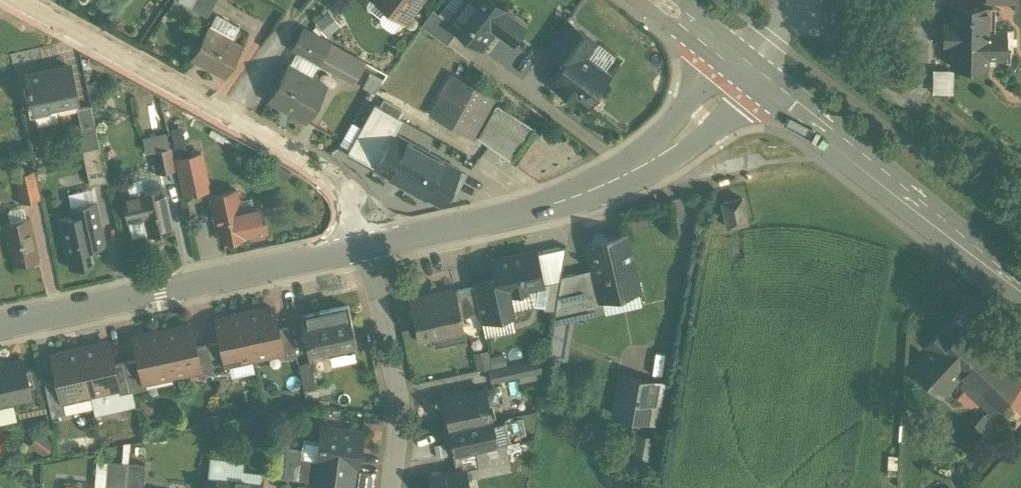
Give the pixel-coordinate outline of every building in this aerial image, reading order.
[(190,7),(207,16),(215,0),(194,0),(190,7)] [(403,19),(378,0),(369,0),(366,4),(367,7),(379,16),(379,22),(393,32),(403,19)] [(403,19),(405,16),(409,16),(419,3),(418,0),(378,0),(403,19)] [(450,22),(466,2),(464,0),(449,0),(438,14),(450,22)] [(449,23),(457,29),(480,46),(494,28),(496,26),(495,25),(502,17),(508,10),(507,9),(506,10),(492,0),(468,0),(466,2),(450,22),(449,23)] [(987,7),(952,6),(951,24),(944,24),(944,26),(944,41),(943,41),(943,43),(951,43),(951,65),(986,66),(986,55),(1003,56),(1003,30),(993,30),(993,15),(985,15),(985,8),(987,8),(987,7)] [(438,14),(432,9),(421,24),(446,43),(457,29),(449,23),(450,22),(438,14)] [(495,25),(496,26),(494,28),(512,41),(525,24),(507,11),(508,10),(502,17),(495,25)] [(337,26),(327,13),(317,21),(327,34),(337,26)] [(594,41),(567,19),(546,47),(565,61),(573,50),(581,56),(592,42),(593,43),(594,41)] [(241,45),(208,27),(191,56),(225,75),(241,45)] [(329,42),(302,28),(291,47),(318,62),(329,42)] [(592,42),(581,56),(602,72),(614,55),(594,41),(593,43),(592,42)] [(581,56),(573,50),(565,61),(550,80),(560,87),(559,88),(572,98),(572,97),(584,106),(594,93),(598,93),(606,82),(605,78),(607,76),(602,72),(581,56)] [(308,77),(288,66),(288,65),(287,64),(268,99),(269,99),(270,98),(290,110),(290,111),(306,120),(326,85),(309,75),(308,77)] [(70,66),(27,75),(29,85),(28,85),(29,90),(30,90),(33,103),(48,100),(49,105),(55,104),(77,99),(70,66)] [(938,68),(938,92),(958,92),(959,68),(938,68)] [(461,80),(452,74),(430,114),(471,136),(493,97),(484,93),(467,123),(444,110),(461,80)] [(463,79),(453,74),(452,74),(461,80),(444,110),(467,123),(484,93),(493,97),(493,96),(463,79)] [(379,106),(374,103),(347,152),(373,166),(393,131),(394,132),(402,118),(397,115),(401,108),(383,98),(379,106)] [(48,100),(33,103),(37,121),(57,116),(55,104),(49,105),(48,100)] [(533,127),(496,103),(477,136),(510,159),(527,137),(527,136),(533,127)] [(91,105),(77,108),(82,132),(84,132),(96,129),(91,105)] [(96,129),(84,132),(87,148),(99,145),(96,129)] [(394,132),(393,131),(373,166),(440,203),(450,186),(460,169),(460,168),(394,132)] [(87,148),(82,149),(90,184),(107,180),(99,145),(87,148)] [(169,147),(154,150),(155,159),(154,159),(157,172),(174,168),(169,147)] [(201,152),(177,157),(184,192),(208,187),(201,152)] [(33,169),(16,173),(22,201),(39,198),(33,169)] [(450,186),(456,190),(466,172),(460,169),(450,186)] [(92,187),(68,193),(70,206),(95,201),(92,187)] [(164,187),(140,192),(140,193),(123,196),(128,219),(129,219),(145,216),(148,232),(149,233),(173,228),(164,187)] [(241,210),(236,189),(210,194),(220,239),(246,234),(245,233),(265,229),(260,206),(241,210)] [(741,196),(721,201),(726,226),(747,221),(741,196)] [(70,206),(80,249),(105,243),(96,201),(95,201),(70,206)] [(20,205),(10,207),(8,211),(10,220),(26,217),(24,208),(20,205)] [(10,220),(5,221),(14,263),(38,257),(29,216),(10,220)] [(145,216),(129,219),(132,235),(148,232),(145,216)] [(624,231),(586,240),(593,266),(600,297),(637,289),(624,231)] [(565,244),(535,251),(541,282),(547,281),(559,278),(560,274),(565,244)] [(534,250),(510,255),(510,254),(493,258),(496,274),(500,293),(507,292),(537,285),(542,284),(541,282),(535,251),(534,250)] [(593,266),(560,274),(559,278),(556,300),(555,303),(554,308),(571,304),(600,297),(593,266)] [(496,274),(472,279),(473,285),(480,317),(511,311),(510,309),(507,292),(500,293),(496,274)] [(559,278),(547,281),(543,301),(555,303),(556,300),(559,278)] [(473,285),(454,289),(460,316),(479,312),(473,285)] [(537,285),(507,292),(510,309),(535,304),(537,285)] [(454,288),(409,298),(417,335),(430,332),(432,332),(432,330),(460,324),(461,326),(461,325),(460,316),(454,289),(454,288)] [(640,303),(637,289),(600,297),(571,304),(569,319),(640,303)] [(554,308),(555,303),(543,301),(542,308),(554,310),(554,308)] [(347,304),(298,314),(307,352),(355,342),(347,304)] [(569,319),(571,304),(554,308),(554,310),(548,354),(563,357),(569,319)] [(272,306),(252,310),(252,309),(243,311),(253,355),(280,349),(281,349),(277,327),(272,306)] [(235,314),(215,318),(220,340),(225,361),(226,361),(253,355),(243,311),(235,312),(235,314)] [(190,324),(170,328),(170,327),(161,328),(171,373),(198,367),(199,367),(195,345),(190,324)] [(460,324),(432,330),(432,332),(430,332),(433,344),(464,338),(461,325),(461,326),(460,324)] [(295,354),(289,325),(277,327),(281,349),(280,349),(282,357),(295,354)] [(940,329),(927,343),(930,347),(911,367),(939,393),(949,382),(949,376),(955,370),(964,378),(989,352),(962,327),(951,339),(940,329)] [(161,328),(153,330),(153,332),(133,336),(138,358),(143,379),(144,379),(171,373),(161,328)] [(220,340),(207,343),(214,372),(228,369),(226,361),(225,361),(220,340)] [(108,342),(88,346),(88,344),(79,346),(89,391),(116,385),(118,385),(113,363),(108,342)] [(207,343),(195,345),(199,367),(198,367),(200,375),(214,372),(207,343)] [(79,346),(71,348),(71,350),(51,354),(56,377),(61,397),(62,397),(89,391),(79,346)] [(1019,380),(989,352),(964,378),(960,382),(990,411),(1019,380)] [(538,356),(521,360),(524,373),(519,375),(520,381),(542,376),(538,356)] [(143,379),(138,358),(125,360),(132,390),(146,387),(144,379),(143,379)] [(6,362),(6,363),(0,364),(0,401),(32,394),(24,359),(6,362)] [(125,360),(113,363),(118,385),(116,385),(118,393),(132,390),(125,360)] [(310,360),(297,362),(303,388),(315,385),(310,360)] [(521,360),(489,367),(492,380),(519,375),(524,373),(521,360)] [(653,381),(621,375),(614,415),(646,420),(653,381)] [(52,415),(65,412),(62,397),(61,397),(56,377),(44,380),(52,415)] [(653,381),(646,420),(659,423),(666,383),(653,381)] [(483,388),(443,397),(443,399),(444,399),(449,424),(449,426),(450,426),(450,428),(491,419),(483,388)] [(93,406),(89,391),(62,397),(65,412),(93,406)] [(491,419),(450,428),(455,451),(455,453),(496,444),(491,419)] [(362,430),(321,425),(319,439),(316,459),(316,460),(317,460),(314,481),(313,486),(316,486),(317,479),(351,483),(354,465),(357,466),(362,430)] [(651,464),(658,437),(642,433),(635,459),(651,464)] [(302,457),(316,459),(319,439),(304,437),(303,448),(302,457)] [(496,444),(455,453),(452,453),(456,470),(465,468),(465,469),(507,461),(504,443),(496,444)] [(288,446),(274,445),(270,476),(285,478),(288,446)] [(303,448),(288,446),(285,478),(299,479),(302,457),(303,448)] [(219,476),(261,481),(262,473),(237,470),(238,458),(208,454),(205,474),(219,476)] [(316,459),(302,457),(299,479),(314,481),(317,460),(316,460),(316,459)] [(107,460),(96,459),(94,487),(66,485),(66,487),(104,487),(107,460)] [(107,460),(104,487),(110,487),(111,485),(125,486),(127,462),(107,460)] [(145,464),(127,462),(125,486),(143,487),(145,464)] [(429,475),(431,487),(469,487),(468,485),(465,469),(465,468),(456,470),(429,475)] [(219,476),(218,487),(260,487),(261,481),(219,476)] [(316,486),(326,487),(351,487),(351,483),(317,479),(316,486)]
